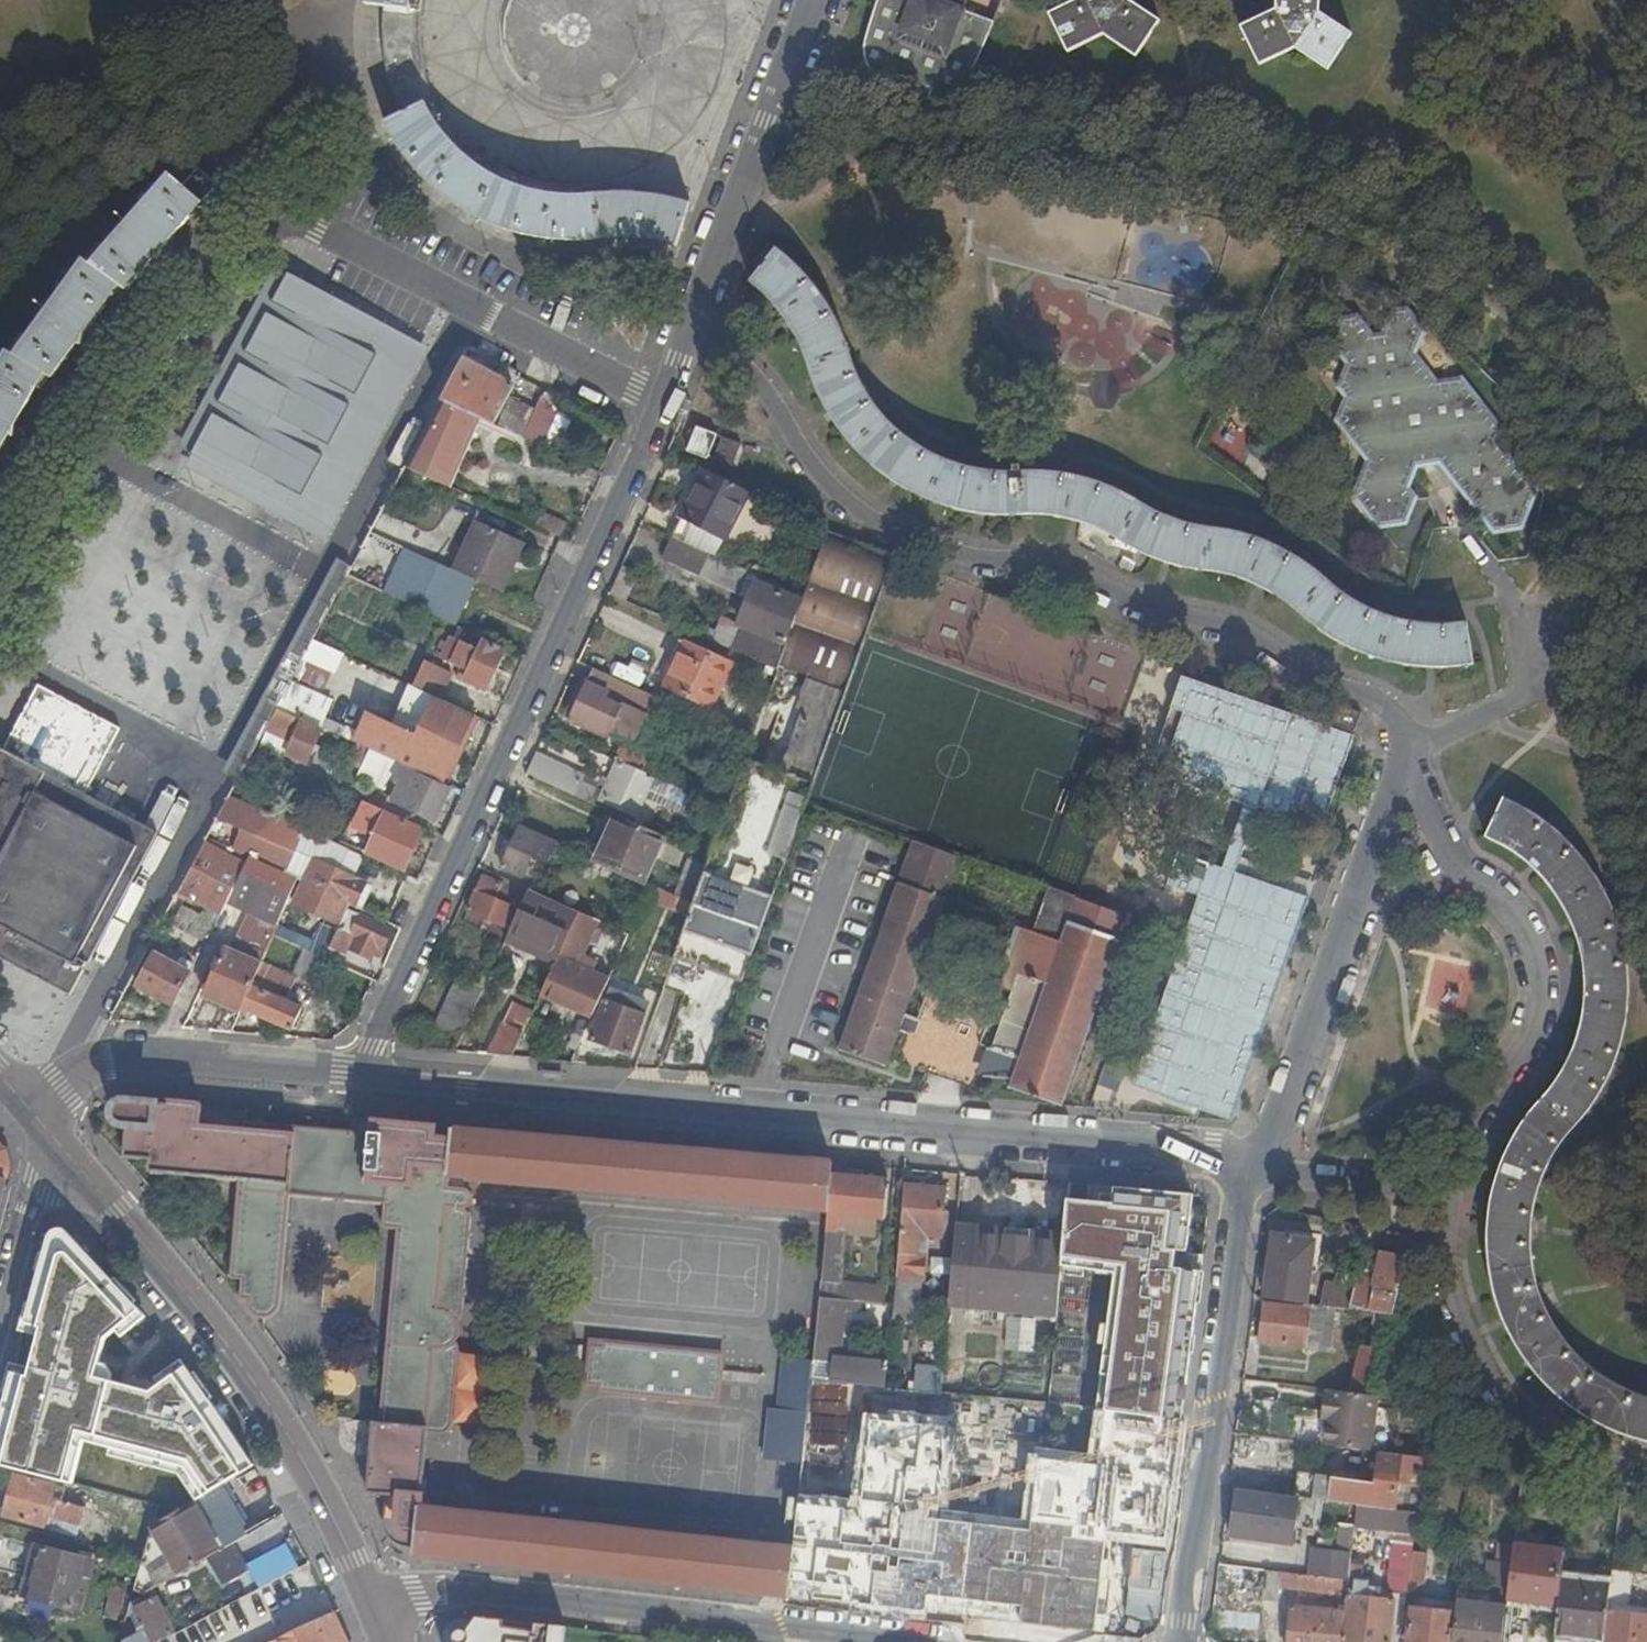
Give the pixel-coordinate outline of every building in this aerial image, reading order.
[(389,6),(406,8),(410,9),(411,0),(367,0),(367,3),(389,6)] [(866,28),(865,36),(865,46),(866,52),(867,56),(869,61),(872,66),(876,72),(880,77),(884,79),(888,68),(933,86),(928,98),(934,98),(941,97),(948,94),(955,90),(963,84),(969,77),(973,70),(994,20),(963,8),(940,0),(877,0),(866,28)] [(963,8),(966,0),(965,0),(940,0),(963,8)] [(1049,13),(1068,51),(1103,33),(1136,55),(1159,20),(1130,0),(1075,0),(1049,13)] [(1320,0),(1277,0),(1276,8),(1241,26),(1260,64),(1294,46),(1329,69),(1352,32),(1319,11),(1320,0)] [(424,103),(422,104),(406,111),(385,122),(391,133),(397,144),(404,154),(412,163),(419,172),(430,183),(440,192),(452,201),(462,208),(472,214),(492,224),(499,227),(518,233),(526,235),(534,237),(541,238),(556,240),(568,241),(586,240),(608,237),(618,236),(630,236),(642,237),(656,239),(662,240),(677,245),(691,203),(688,203),(667,197),(652,194),(637,193),(612,193),(605,193),(591,196),(583,196),(569,196),(560,195),(547,194),(535,191),(525,188),(513,184),(506,181),(498,177),(488,172),(478,165),(470,159),(462,152),(446,136),(438,124),(430,112),(424,103)] [(182,184),(202,203),(217,185),(197,167),(182,184)] [(202,203),(182,184),(169,173),(126,225),(92,264),(85,259),(16,354),(8,350),(0,364),(0,451),(9,435),(15,436),(16,424),(46,373),(53,377),(78,343),(83,346),(84,334),(121,284),(127,289),(154,258),(158,259),(160,261),(163,248),(202,203)] [(1240,577),(1254,583),(1271,543),(1259,539),(1252,536),(1236,533),(1215,529),(1201,526),(1186,522),(1167,515),(1158,511),(1147,505),(1134,498),(1119,490),(1107,485),(1099,483),(1077,478),(1066,476),(1053,474),(1034,473),(1022,473),(1009,472),(995,471),(979,469),(961,465),(951,462),(942,458),(932,453),(921,448),(912,442),(904,436),(896,429),(889,421),(882,412),(874,401),(868,391),(859,373),(847,343),(840,325),(833,311),(824,298),(815,286),(803,272),(790,260),(779,250),(776,248),(752,281),(757,286),(765,293),(774,303),(782,312),(790,324),(797,335),(804,348),(818,384),(826,402),(833,415),(841,427),(849,438),(857,448),(865,456),(875,465),(884,473),(894,481),(903,486),(910,490),(920,495),(929,499),(945,505),(968,510),(981,512),(1001,514),(1017,514),(1040,515),(1051,516),(1063,517),(1074,520),(1098,528),(1116,536),(1123,539),(1131,544),(1144,551),(1158,558),(1167,561),(1182,565),(1199,570),(1214,572),(1221,573),(1230,574),(1240,577)] [(429,352),(274,271),(178,451),(333,532),(429,352)] [(1355,321),(1344,323),(1337,346),(1352,364),(1343,390),(1350,397),(1341,421),(1374,461),(1358,498),(1382,526),(1403,522),(1412,501),(1403,491),(1413,465),(1442,462),(1497,530),(1521,527),(1532,494),(1495,444),(1499,433),(1460,385),(1434,388),(1411,355),(1419,330),(1404,315),(1393,317),(1387,339),(1369,339),(1355,321)] [(495,425),(520,376),(498,364),(469,348),(459,368),(442,400),(475,416),(495,425)] [(498,424),(536,442),(548,416),(510,398),(498,424)] [(445,484),(475,416),(442,400),(407,466),(445,484)] [(1240,460),(1257,435),(1229,418),(1213,443),(1240,460)] [(741,443),(697,426),(696,427),(687,450),(708,458),(709,457),(733,466),(741,443)] [(706,469),(673,537),(709,553),(714,556),(736,513),(748,489),(706,469)] [(567,523),(544,513),(538,526),(561,536),(567,523)] [(479,519),(455,569),(477,579),(503,591),(525,541),(479,519)] [(807,672),(850,686),(870,630),(897,556),(829,529),(805,597),(803,600),(789,641),(781,663),(807,672)] [(700,574),(709,553),(673,537),(664,557),(700,574)] [(1291,553),(1271,543),(1254,583),(1266,590),(1282,601),(1286,604),(1299,614),(1308,621),(1324,632),(1338,640),(1350,646),(1369,655),(1385,660),(1398,664),(1419,668),(1430,669),(1445,669),(1462,667),(1473,664),(1465,624),(1445,627),(1441,627),(1423,626),(1412,624),(1403,622),(1393,619),(1363,606),(1344,594),(1332,586),(1318,573),(1302,561),(1291,553)] [(455,569),(403,546),(383,591),(454,624),(458,625),(477,579),(455,569)] [(803,600),(805,597),(759,576),(737,625),(740,626),(730,648),(778,670),(781,663),(789,641),(785,639),(801,600),(803,600)] [(483,642),(485,638),(458,625),(454,624),(449,635),(480,649),(483,642)] [(505,652),(483,642),(480,649),(449,635),(447,634),(444,642),(438,639),(435,646),(441,649),(438,656),(458,665),(454,674),(488,689),(505,652)] [(667,685),(714,706),(732,663),(685,643),(667,685)] [(454,674),(427,661),(416,685),(443,698),(454,674)] [(664,698),(595,667),(572,719),(593,729),(594,726),(597,721),(601,723),(636,739),(647,713),(655,717),(664,698)] [(850,686),(807,672),(794,707),(837,722),(850,686)] [(3,748),(77,788),(115,724),(38,683),(3,748)] [(405,748),(399,761),(445,782),(477,715),(437,697),(427,721),(438,727),(434,734),(439,737),(429,759),(405,748)] [(758,724),(766,703),(758,700),(749,720),(758,724)] [(773,767),(816,782),(837,722),(794,707),(773,767)] [(296,738),(291,748),(289,753),(289,754),(308,763),(323,730),(276,710),(268,726),(278,731),(296,738)] [(753,740),(758,724),(749,720),(742,735),(753,740)] [(278,731),(268,726),(255,751),(265,756),(278,731)] [(622,744),(615,758),(620,761),(645,772),(651,758),(622,744)] [(87,793),(77,788),(3,748),(0,754),(0,951),(73,990),(86,966),(156,831),(87,793)] [(537,754),(528,773),(590,801),(596,788),(582,782),(585,775),(537,754)] [(773,767),(747,757),(728,810),(694,903),(690,915),(676,955),(745,980),(810,800),(816,782),(773,767)] [(452,786),(396,761),(389,779),(401,784),(393,802),(436,821),(452,786)] [(645,772),(620,761),(603,798),(637,814),(646,794),(700,819),(708,801),(645,772)] [(596,788),(599,782),(585,775),(582,782),(596,788)] [(304,828),(231,796),(219,819),(248,832),(239,852),(251,857),(284,872),(304,828)] [(1634,1391),(1611,1380),(1598,1372),(1590,1365),(1582,1358),(1570,1346),(1562,1336),(1554,1325),(1550,1317),(1546,1309),(1540,1295),(1535,1277),(1531,1261),(1530,1252),(1529,1231),(1532,1214),(1533,1206),(1541,1179),(1550,1159),(1557,1147),(1566,1135),(1579,1118),(1589,1106),(1601,1086),(1612,1064),(1619,1043),(1623,1025),(1626,1009),(1626,985),(1626,972),(1622,944),(1615,919),(1613,913),(1606,898),(1599,884),(1589,868),(1577,852),(1558,834),(1552,828),(1541,819),(1532,813),(1523,808),(1502,797),(1486,836),(1502,845),(1517,854),(1530,865),(1543,879),(1555,894),(1561,904),(1568,918),(1574,932),(1578,945),(1580,955),(1583,968),(1583,983),(1583,1000),(1581,1016),(1577,1035),(1573,1046),(1562,1069),(1555,1080),(1548,1091),(1536,1104),(1520,1124),(1511,1140),(1504,1156),(1494,1188),(1489,1207),(1487,1237),(1488,1263),(1492,1282),(1496,1297),(1501,1314),(1505,1325),(1513,1339),(1520,1351),(1534,1371),(1547,1385),(1561,1398),(1577,1409),(1586,1415),(1601,1423),(1614,1429),(1626,1433),(1640,1438),(1646,1440),(1646,1396),(1634,1391)] [(405,870),(423,828),(368,803),(356,828),(374,836),(367,853),(405,870)] [(619,815),(608,838),(619,842),(609,865),(645,881),(666,836),(619,815)] [(550,861),(558,843),(522,827),(515,844),(512,850),(504,868),(524,877),(528,870),(532,872),(537,861),(533,859),(535,854),(550,861)] [(608,838),(598,860),(609,865),(619,842),(608,838)] [(903,1017),(961,856),(917,840),(843,1050),(886,1066),(899,1030),(903,1017)] [(247,862),(206,842),(201,853),(180,892),(224,913),(247,862)] [(359,903),(368,882),(310,856),(304,868),(309,870),(295,902),(341,923),(348,907),(342,904),(344,897),(359,903)] [(284,872),(251,857),(237,888),(259,898),(273,905),(267,918),(281,924),(301,880),(284,872)] [(505,885),(485,876),(470,911),(512,930),(530,889),(507,879),(505,885)] [(648,896),(690,915),(694,903),(653,885),(648,896)] [(577,911),(530,889),(512,930),(506,941),(553,963),(577,911)] [(1017,990),(996,1047),(1025,1057),(1018,1076),(1014,1088),(1063,1105),(1130,915),(1079,897),(1078,897),(1077,899),(1052,890),(1036,934),(1021,928),(1017,937),(1010,941),(1007,949),(1010,958),(1006,969),(1011,971),(1022,975),(1017,990)] [(273,905),(259,898),(253,912),(267,918),(273,905)] [(373,957),(377,950),(379,945),(384,948),(393,928),(348,909),(331,946),(346,954),(355,934),(359,935),(353,948),(373,957)] [(585,957),(601,921),(587,915),(580,912),(543,992),(593,1015),(611,977),(596,970),(598,964),(585,957)] [(613,938),(626,944),(630,935),(617,929),(613,938)] [(626,944),(613,938),(612,941),(602,963),(614,969),(626,944)] [(194,1001),(238,1020),(244,1006),(254,985),(264,962),(228,945),(212,982),(204,979),(194,1001)] [(326,957),(304,947),(291,974),(264,962),(254,985),(244,1006),(294,1028),(304,1007),(288,1001),(299,978),(314,985),(326,957)] [(192,969),(179,963),(173,960),(157,951),(140,985),(138,984),(132,997),(149,1005),(155,994),(174,1004),(192,969)] [(354,962),(339,955),(336,962),(351,969),(354,962)] [(1022,975),(1011,971),(1006,986),(1017,990),(1022,975)] [(436,1028),(465,1031),(484,989),(460,978),(436,1028)] [(646,1015),(608,1000),(593,1038),(631,1053),(646,1015)] [(1215,1060),(1227,1020),(1186,1007),(1174,1048),(1215,1060)] [(531,1020),(513,1011),(508,1022),(505,1021),(490,1054),(514,1056),(531,1020)] [(918,1023),(903,1017),(899,1030),(913,1036),(918,1023)] [(1025,1057),(996,1047),(996,1049),(991,1047),(982,1073),(1018,1076),(1025,1057)] [(418,1534),(416,1554),(611,1576),(659,1581),(789,1595),(794,1564),(796,1548),(423,1506),(437,1350),(441,1350),(447,1349),(451,1347),(458,1340),(460,1333),(460,1332),(461,1325),(457,1318),(453,1312),(445,1309),(441,1308),(450,1207),(463,1208),(469,1206),(474,1202),(475,1197),(473,1192),(469,1188),(463,1187),(452,1186),(453,1176),(470,1177),(470,1179),(828,1210),(832,1174),(835,1174),(836,1162),(456,1129),(454,1139),(438,1138),(438,1132),(421,1131),(417,1127),(413,1124),(408,1123),(404,1124),(399,1125),(396,1128),(379,1127),(379,1132),(250,1121),(251,1110),(129,1099),(125,1100),(122,1102),(118,1105),(117,1110),(116,1112),(117,1117),(120,1121),(124,1124),(130,1125),(129,1157),(154,1159),(153,1170),(241,1179),(234,1277),(245,1279),(244,1298),(250,1299),(250,1304),(254,1311),(258,1315),(264,1317),(270,1317),(276,1314),(281,1310),(283,1306),(294,1194),(387,1202),(386,1227),(400,1229),(383,1421),(375,1421),(370,1492),(402,1496),(401,1507),(401,1523),(402,1526),(406,1531),(411,1534),(416,1534),(418,1534)] [(844,1300),(846,1284),(835,1283),(840,1232),(869,1235),(871,1218),(884,1219),(889,1179),(835,1174),(832,1174),(828,1210),(820,1298),(844,1300)] [(946,1189),(904,1185),(893,1304),(892,1317),(918,1319),(924,1254),(918,1254),(919,1233),(942,1235),(942,1232),(949,1233),(951,1214),(949,1211),(944,1210),(946,1189)] [(1194,1194),(1113,1186),(1112,1202),(1067,1198),(1062,1241),(1061,1256),(1124,1263),(1175,1268),(1177,1250),(1188,1251),(1194,1194)] [(226,1485),(255,1467),(182,1362),(151,1385),(100,1372),(110,1339),(117,1334),(120,1338),(148,1316),(69,1231),(62,1230),(56,1230),(50,1234),(24,1331),(35,1335),(26,1369),(12,1365),(0,1411),(0,1464),(76,1484),(87,1446),(111,1451),(110,1457),(180,1474),(198,1503),(226,1485)] [(1062,1241),(955,1231),(953,1253),(949,1298),(1059,1309),(1063,1270),(1061,1256),(1062,1241)] [(1307,1303),(1316,1240),(1275,1234),(1266,1297),(1307,1303)] [(1396,1261),(1405,1263),(1406,1260),(1412,1236),(1402,1234),(1396,1261)] [(1426,1264),(1433,1240),(1412,1236),(1406,1260),(1426,1264)] [(1393,1315),(1405,1263),(1396,1261),(1388,1260),(1385,1272),(1372,1269),(1357,1307),(1393,1315)] [(1177,1342),(1187,1270),(1175,1268),(1124,1263),(1114,1334),(1177,1342)] [(846,1284),(844,1300),(855,1301),(883,1304),(885,1288),(846,1284)] [(1325,1293),(1323,1305),(1335,1307),(1336,1307),(1349,1309),(1352,1296),(1325,1293)] [(854,1312),(855,1301),(844,1300),(820,1298),(815,1347),(813,1362),(811,1379),(832,1381),(886,1386),(889,1354),(837,1349),(841,1311),(854,1312)] [(1058,1318),(1059,1309),(949,1298),(948,1307),(1058,1318)] [(1334,1319),(1336,1307),(1335,1307),(1323,1305),(1311,1304),(1310,1309),(1266,1303),(1261,1341),(1320,1348),(1323,1318),(1334,1319)] [(1377,1324),(1391,1326),(1393,1315),(1378,1313),(1377,1324)] [(1043,1345),(1045,1321),(1005,1316),(1003,1340),(1043,1345)] [(1331,1349),(1334,1319),(1323,1318),(1320,1348),(1331,1349)] [(1385,1348),(1391,1326),(1377,1324),(1373,1346),(1385,1348)] [(1166,1418),(1177,1342),(1114,1334),(1104,1410),(1166,1418)] [(585,1390),(720,1403),(725,1350),(590,1337),(585,1390)] [(1363,1345),(1352,1393),(1374,1395),(1385,1351),(1363,1345)] [(767,1459),(803,1463),(811,1379),(813,1362),(785,1359),(780,1411),(772,1410),(767,1459)] [(1327,1420),(1324,1444),(1364,1449),(1371,1450),(1378,1396),(1374,1395),(1352,1393),(1331,1390),(1331,1395),(1325,1394),(1323,1413),(1328,1414),(1327,1420)] [(993,1449),(1012,1450),(1014,1399),(995,1398),(993,1449)] [(1124,1417),(1122,1465),(1174,1467),(1176,1419),(1124,1417)] [(1377,1483),(1380,1451),(1371,1450),(1364,1449),(1362,1473),(1368,1475),(1366,1481),(1377,1483)] [(878,1450),(879,1470),(894,1470),(894,1450),(878,1450)] [(1377,1483),(1366,1481),(1297,1472),(1294,1496),(1298,1496),(1358,1504),(1417,1511),(1418,1509),(1424,1457),(1380,1451),(1377,1483)] [(960,1460),(953,1532),(870,1524),(869,1535),(847,1533),(843,1572),(923,1581),(926,1558),(978,1564),(974,1603),(1027,1609),(1032,1563),(1008,1560),(1012,1515),(983,1512),(988,1463),(960,1460)] [(929,1464),(910,1464),(909,1492),(928,1493),(929,1464)] [(51,1514),(85,1523),(90,1507),(55,1498),(58,1491),(63,1492),(64,1487),(17,1475),(7,1514),(48,1525),(51,1514)] [(142,1475),(138,1499),(154,1501),(158,1477),(142,1475)] [(1152,1553),(1161,1489),(1091,1480),(1088,1505),(1110,1508),(1105,1547),(1152,1553)] [(253,1533),(226,1485),(198,1503),(196,1504),(194,1502),(154,1524),(151,1532),(133,1602),(209,1558),(236,1542),(253,1533)] [(1232,1536),(1270,1541),(1274,1515),(1295,1517),(1298,1496),(1294,1496),(1238,1489),(1232,1536)] [(891,1520),(892,1492),(875,1491),(874,1519),(891,1520)] [(1356,1526),(1415,1534),(1415,1533),(1417,1511),(1358,1504),(1356,1526)] [(1274,1515),(1270,1541),(1292,1543),(1295,1517),(1274,1515)] [(1431,1535),(1415,1533),(1415,1534),(1413,1550),(1409,1584),(1424,1586),(1431,1535)] [(244,1575),(254,1592),(261,1588),(236,1542),(209,1558),(225,1585),(244,1575)] [(1496,1583),(1509,1585),(1514,1545),(1500,1543),(1496,1583)] [(1514,1543),(1508,1599),(1557,1606),(1560,1579),(1564,1550),(1514,1543)] [(21,1593),(81,1609),(95,1560),(37,1544),(30,1572),(26,1571),(21,1593)] [(1391,1592),(1396,1592),(1408,1594),(1409,1584),(1413,1550),(1395,1549),(1391,1592)] [(1116,1607),(1119,1557),(1073,1555),(1071,1605),(1116,1607)] [(1335,1560),(1333,1578),(1349,1580),(1351,1562),(1335,1560)] [(1392,1619),(1394,1599),(1354,1594),(1357,1575),(1362,1576),(1364,1561),(1351,1560),(1351,1562),(1349,1580),(1347,1596),(1345,1613),(1342,1641),(1355,1641),(1389,1641),(1392,1619)] [(1280,1587),(1347,1596),(1349,1580),(1333,1578),(1264,1569),(1261,1599),(1279,1602),(1280,1587)] [(1151,1633),(1154,1578),(1120,1576),(1117,1631),(1151,1633)] [(1554,1636),(1605,1641),(1611,1585),(1560,1579),(1557,1606),(1557,1613),(1554,1636)] [(1612,1581),(1611,1585),(1605,1641),(1615,1641),(1646,1641),(1646,1628),(1622,1626),(1623,1616),(1627,1617),(1630,1583),(1612,1581)] [(238,1590),(242,1598),(249,1595),(244,1586),(238,1590)] [(108,1612),(120,1615),(125,1593),(114,1590),(108,1612)] [(1408,1594),(1396,1592),(1395,1599),(1394,1599),(1392,1619),(1405,1621),(1408,1594)] [(176,1633),(185,1628),(182,1623),(174,1627),(159,1596),(137,1606),(139,1611),(134,1613),(142,1633),(128,1640),(127,1641),(159,1641),(176,1633)] [(1508,1599),(1507,1605),(1557,1613),(1557,1606),(1508,1599)] [(1458,1601),(1456,1612),(1453,1641),(1503,1641),(1507,1607),(1458,1601)] [(1456,1612),(1443,1611),(1443,1605),(1437,1605),(1436,1610),(1412,1608),(1408,1641),(1453,1641),(1456,1612)] [(1289,1641),(1342,1641),(1345,1613),(1293,1607),(1289,1641)] [(336,1611),(280,1638),(281,1641),(351,1641),(336,1611)] [(568,1626),(534,1623),(533,1631),(504,1626),(504,1619),(475,1616),(472,1621),(461,1619),(457,1619),(453,1621),(450,1623),(447,1626),(445,1629),(443,1633),(443,1637),(443,1641),(444,1641),(566,1641),(568,1626)]
